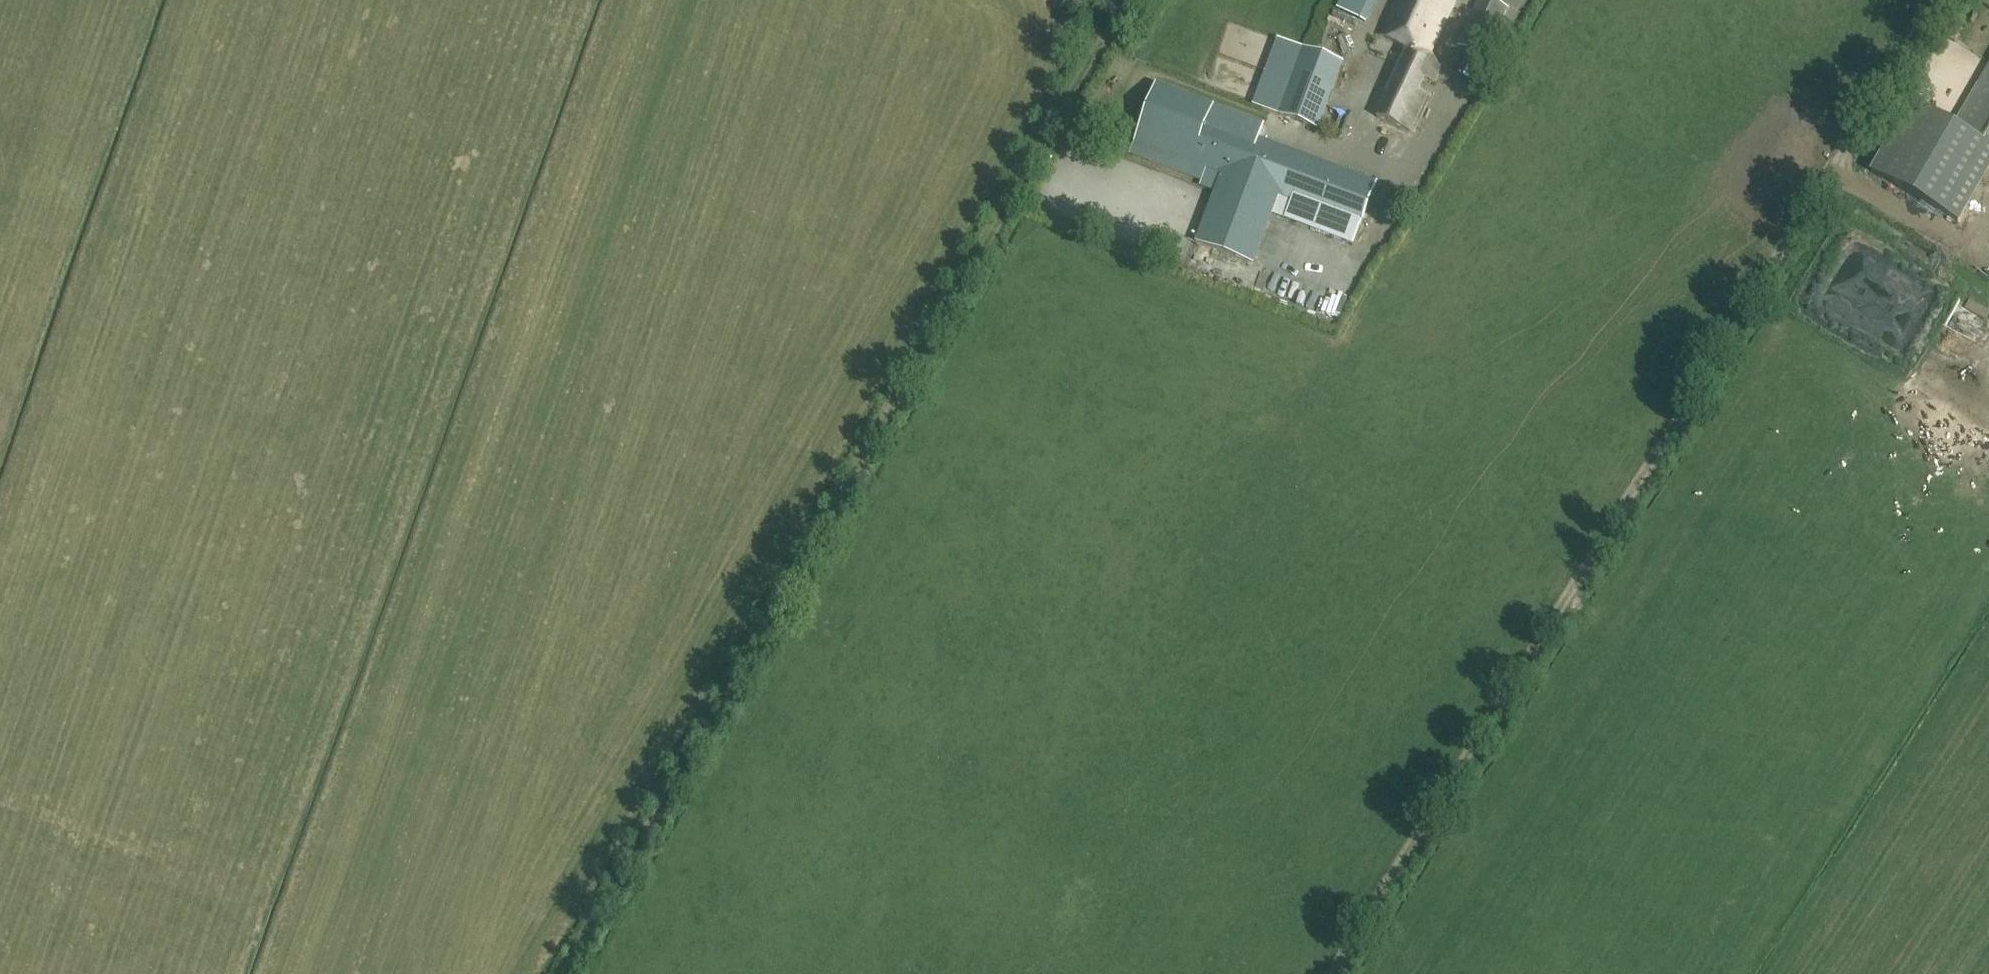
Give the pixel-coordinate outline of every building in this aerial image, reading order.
[(1339,9),(1362,20),(1372,0),(1343,0),(1339,9)] [(1381,35),(1408,47),(1376,116),(1409,131),(1426,96),(1417,92),(1423,80),(1432,82),(1438,68),(1434,57),(1430,55),(1455,0),(1397,0),(1381,35)] [(1459,46),(1486,57),(1508,8),(1490,0),(1479,0),(1459,46)] [(1343,62),(1305,48),(1280,114),(1319,128),(1343,62)] [(1953,120),(1912,95),(1870,163),(1957,216),(1988,164),(1988,62),(1953,120)] [(1263,124),(1157,85),(1132,154),(1204,181),(1203,185),(1216,190),(1198,241),(1254,262),(1271,213),(1353,244),(1377,182),(1258,137),(1263,124)]
